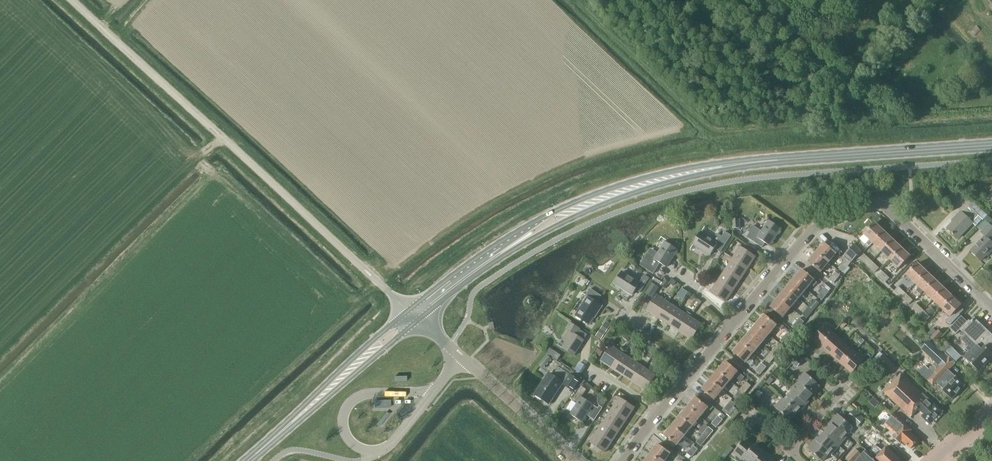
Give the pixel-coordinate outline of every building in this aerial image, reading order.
[(955,219),(947,228),(958,239),(972,223),(975,226),(982,219),(983,220),(984,220),(988,216),(973,201),(968,206),(962,213),(961,211),(954,218),(955,219)] [(988,224),(989,223),(991,226),(991,220),(988,216),(984,220),(988,224)] [(732,228),(740,227),(740,218),(731,219),(732,228)] [(752,224),(748,231),(750,232),(747,237),(761,247),(764,242),(770,245),(781,229),(769,220),(762,231),(752,224)] [(873,243),(884,231),(875,223),(864,234),(873,243)] [(990,253),(991,251),(991,243),(991,242),(991,240),(991,226),(989,223),(988,224),(981,231),(980,232),(984,236),(970,251),(981,261),(989,253),(990,253)] [(720,252),(731,235),(725,231),(722,236),(717,233),(713,239),(701,232),(693,244),(710,255),(714,248),(720,252)] [(881,251),(892,239),(884,231),(873,243),(881,251)] [(901,248),(892,239),(881,251),(890,259),(901,248)] [(667,267),(678,250),(665,242),(658,253),(650,248),(640,265),(653,274),(660,263),(667,267)] [(816,252),(828,263),(836,253),(824,243),(816,252)] [(850,248),(857,256),(861,251),(854,245),(850,248)] [(733,258),(748,268),(755,257),(740,247),(733,258)] [(850,248),(846,253),(853,260),(857,256),(850,248)] [(901,248),(890,259),(899,268),(910,256),(901,248)] [(820,272),(828,263),(816,252),(808,262),(820,272)] [(846,253),(841,258),(844,261),(849,264),(853,260),(846,253)] [(867,266),(871,261),(864,255),(860,259),(867,266)] [(741,279),(748,268),(733,258),(726,269),(741,279)] [(838,268),(843,272),(849,264),(844,261),(838,268)] [(871,261),(867,266),(875,273),(879,268),(871,261)] [(915,283),(926,272),(917,263),(906,275),(915,283)] [(733,290),(741,279),(726,269),(718,280),(733,290)] [(794,279),(806,289),(814,280),(802,270),(794,279)] [(885,282),(889,278),(882,271),(878,276),(885,282)] [(639,282),(623,272),(614,284),(631,295),(635,289),(640,292),(649,278),(644,275),(639,282)] [(833,283),(840,276),(835,272),(829,280),(833,283)] [(924,291),(935,280),(926,272),(915,283),(924,291)] [(798,299),(806,289),(794,279),(786,288),(798,299)] [(726,301),(733,290),(718,280),(711,291),(726,301)] [(932,300),(944,288),(935,280),(924,291),(932,300)] [(652,298),(659,288),(652,283),(645,293),(652,298)] [(901,298),(905,294),(898,287),(894,291),(901,298)] [(596,315),(602,306),(597,302),(601,296),(590,288),(586,295),(588,297),(575,315),(589,324),(595,314),(596,315)] [(683,300),(688,292),(682,288),(677,296),(683,300)] [(791,308),(798,299),(786,288),(778,298),(791,308)] [(822,300),(828,292),(824,288),(817,296),(822,300)] [(941,308),(952,296),(944,288),(932,300),(941,308)] [(905,294),(901,298),(908,305),(913,300),(905,294)] [(658,318),(668,302),(656,295),(647,310),(658,318)] [(952,296),(941,308),(949,316),(945,320),(950,325),(960,315),(959,314),(963,310),(960,307),(961,305),(952,296)] [(783,317),(791,308),(778,298),(771,307),(783,317)] [(808,307),(813,311),(819,303),(814,300),(808,307)] [(669,325),(679,310),(668,302),(658,318),(669,325)] [(918,314),(923,310),(916,303),(911,308),(918,314)] [(929,316),(935,310),(930,306),(924,312),(929,316)] [(807,319),(813,311),(808,307),(802,315),(807,319)] [(680,332),(690,317),(679,310),(669,325),(680,332)] [(923,310),(918,314),(926,321),(930,317),(929,316),(924,312),(923,310)] [(756,324),(769,335),(776,325),(781,329),(784,326),(779,322),(776,325),(764,315),(756,324)] [(961,316),(949,328),(956,334),(960,330),(965,334),(960,339),(968,346),(966,349),(969,352),(964,357),(978,371),(991,357),(991,335),(974,317),(968,323),(961,316)] [(690,317),(680,332),(691,339),(701,324),(690,317)] [(797,330),(804,322),(799,318),(793,326),(797,330)] [(574,355),(584,340),(576,335),(581,329),(570,322),(565,329),(568,331),(563,339),(566,341),(562,348),(574,355)] [(761,344),(769,335),(756,324),(749,333),(761,344)] [(822,347),(834,334),(824,325),(812,338),(822,347)] [(601,339),(606,332),(600,329),(596,336),(601,339)] [(935,342),(943,334),(938,329),(930,337),(935,342)] [(628,341),(632,334),(627,330),(622,337),(628,341)] [(753,353),(761,344),(749,333),(741,343),(753,353)] [(785,345),(791,337),(786,334),(780,341),(785,345)] [(832,355),(844,342),(834,334),(822,347),(832,355)] [(636,352),(641,345),(635,341),(630,348),(636,352)] [(841,364),(853,351),(844,342),(832,355),(841,364)] [(745,362),(753,353),(741,343),(733,352),(745,362)] [(771,352),(776,356),(782,348),(777,345),(771,352)] [(612,368),(622,353),(611,346),(601,361),(612,368)] [(601,355),(604,351),(598,347),(595,352),(601,355)] [(853,351),(841,364),(851,373),(863,360),(853,351)] [(557,360),(560,355),(555,352),(552,357),(557,360)] [(769,364),(776,356),(771,352),(764,360),(769,364)] [(792,352),(781,364),(787,369),(792,363),(797,367),(802,361),(792,352)] [(623,376),(633,360),(622,353),(612,368),(623,376)] [(955,377),(947,370),(954,362),(944,353),(933,365),(938,369),(932,374),(928,370),(923,376),(933,385),(936,382),(944,389),(943,390),(952,399),(965,385),(956,376),(955,377)] [(956,362),(960,357),(956,353),(952,357),(956,362)] [(543,369),(552,359),(547,355),(538,365),(543,369)] [(889,371),(894,366),(883,355),(877,360),(889,371)] [(655,357),(652,363),(657,366),(661,360),(655,357)] [(634,383),(644,368),(633,360),(623,376),(634,383)] [(730,381),(734,376),(741,382),(744,377),(725,361),(717,371),(730,381)] [(760,375),(766,367),(762,363),(755,371),(760,375)] [(580,382),(558,367),(553,376),(549,373),(540,386),(535,394),(549,403),(562,383),(574,391),(580,382)] [(644,368),(634,383),(646,390),(656,375),(644,368)] [(732,383),(730,381),(717,371),(710,380),(722,390),(727,385),(729,387),(732,383)] [(797,381),(812,394),(820,385),(805,372),(797,381)] [(934,404),(901,373),(883,392),(910,417),(918,409),(924,414),(921,417),(930,425),(943,411),(934,403),(934,404)] [(725,392),(722,390),(710,380),(702,390),(714,400),(719,395),(721,397),(725,392)] [(807,400),(812,394),(797,381),(790,390),(791,391),(792,391),(807,404),(809,402),(807,400)] [(740,390),(744,393),(751,386),(746,382),(740,390)] [(582,421),(593,405),(582,397),(587,389),(581,386),(573,399),(578,403),(570,414),(582,421)] [(602,408),(607,400),(596,390),(593,395),(598,398),(597,401),(598,404),(599,406),(602,408)] [(738,401),(744,393),(740,390),(733,397),(738,401)] [(799,413),(807,404),(792,391),(791,391),(784,400),(797,411),(797,412),(799,413)] [(756,402),(760,397),(756,394),(751,399),(756,402)] [(612,409),(627,419),(635,407),(619,397),(612,409)] [(688,407),(700,417),(708,408),(711,410),(714,407),(706,401),(703,404),(696,397),(688,407)] [(784,400),(783,398),(775,407),(790,420),(797,412),(797,411),(784,400)] [(383,400),(383,408),(392,408),(392,400),(383,400)] [(731,410),(735,405),(731,401),(724,408),(729,412),(731,410)] [(692,426),(700,417),(688,407),(680,416),(692,426)] [(732,418),(738,411),(733,407),(731,410),(729,412),(727,414),(732,418)] [(620,430),(627,419),(612,409),(605,420),(620,430)] [(857,427),(864,419),(854,409),(847,417),(857,427)] [(845,436),(845,435),(853,427),(838,414),(830,422),(845,436)] [(904,423),(893,414),(884,425),(894,434),(893,436),(900,442),(902,441),(910,449),(918,440),(910,432),(911,430),(904,423)] [(685,436),(692,426),(680,416),(672,425),(685,436)] [(716,428),(723,420),(718,416),(712,424),(716,428)] [(613,441),(620,430),(605,420),(597,431),(613,441)] [(847,437),(845,435),(845,436),(830,422),(828,425),(829,427),(824,432),(839,446),(847,437)] [(687,438),(685,436),(672,425),(664,435),(677,445),(681,440),(684,442),(687,438)] [(876,445),(883,437),(870,425),(856,441),(878,460),(901,460),(886,446),(882,451),(876,445)] [(702,435),(707,439),(713,431),(709,427),(702,435)] [(605,452),(613,441),(597,431),(590,442),(605,452)] [(831,454),(839,446),(824,432),(819,438),(817,437),(815,440),(830,453),(831,454)] [(701,446),(707,439),(702,435),(696,442),(701,446)] [(742,460),(755,445),(746,437),(733,452),(742,460)] [(830,453),(815,440),(807,448),(822,460),(823,460),(830,453)] [(660,460),(665,460),(670,453),(657,444),(650,454),(660,460)] [(765,450),(762,448),(761,450),(755,445),(742,460),(743,460),(756,460),(765,450)] [(691,457),(698,450),(693,446),(687,453),(691,457)] [(865,450),(862,454),(855,449),(846,460),(847,460),(877,460),(865,450)] [(774,458),(765,450),(756,460),(771,460),(774,458)] [(728,454),(725,452),(719,460),(720,460),(722,460),(728,454)]
